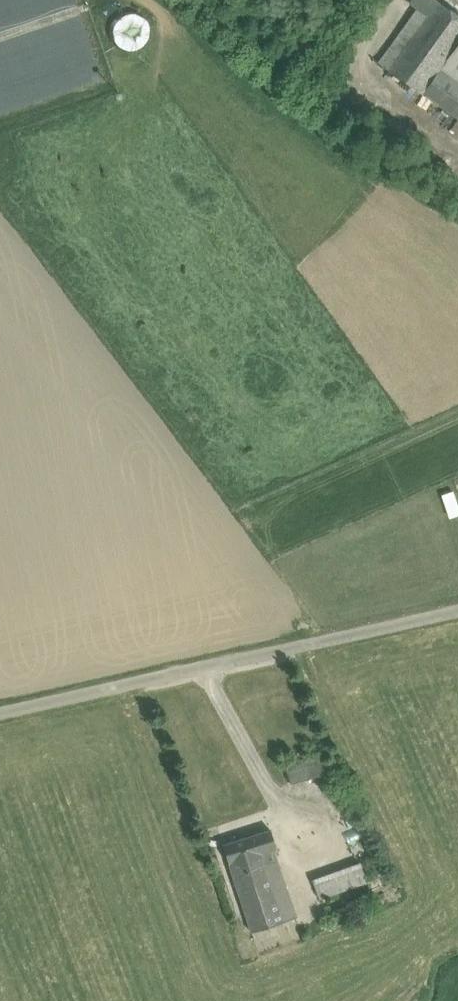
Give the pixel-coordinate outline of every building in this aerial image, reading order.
[(372,58),(379,63),(371,75),(412,104),(421,92),(422,93),(457,42),(457,16),(438,1),(436,0),(413,0),(372,58)] [(147,19),(133,11),(118,15),(110,29),(114,44),(128,52),(143,48),(151,35),(147,19)] [(422,93),(454,115),(457,110),(457,42),(422,93)] [(421,92),(412,104),(457,137),(457,118),(454,115),(422,93),(421,92)] [(324,752),(281,764),(286,784),(330,772),(324,752)] [(270,830),(227,843),(232,861),(271,849),(275,848),(270,830)] [(271,849),(232,861),(254,930),(293,919),(271,849)] [(361,864),(314,882),(320,897),(367,880),(361,864)]
